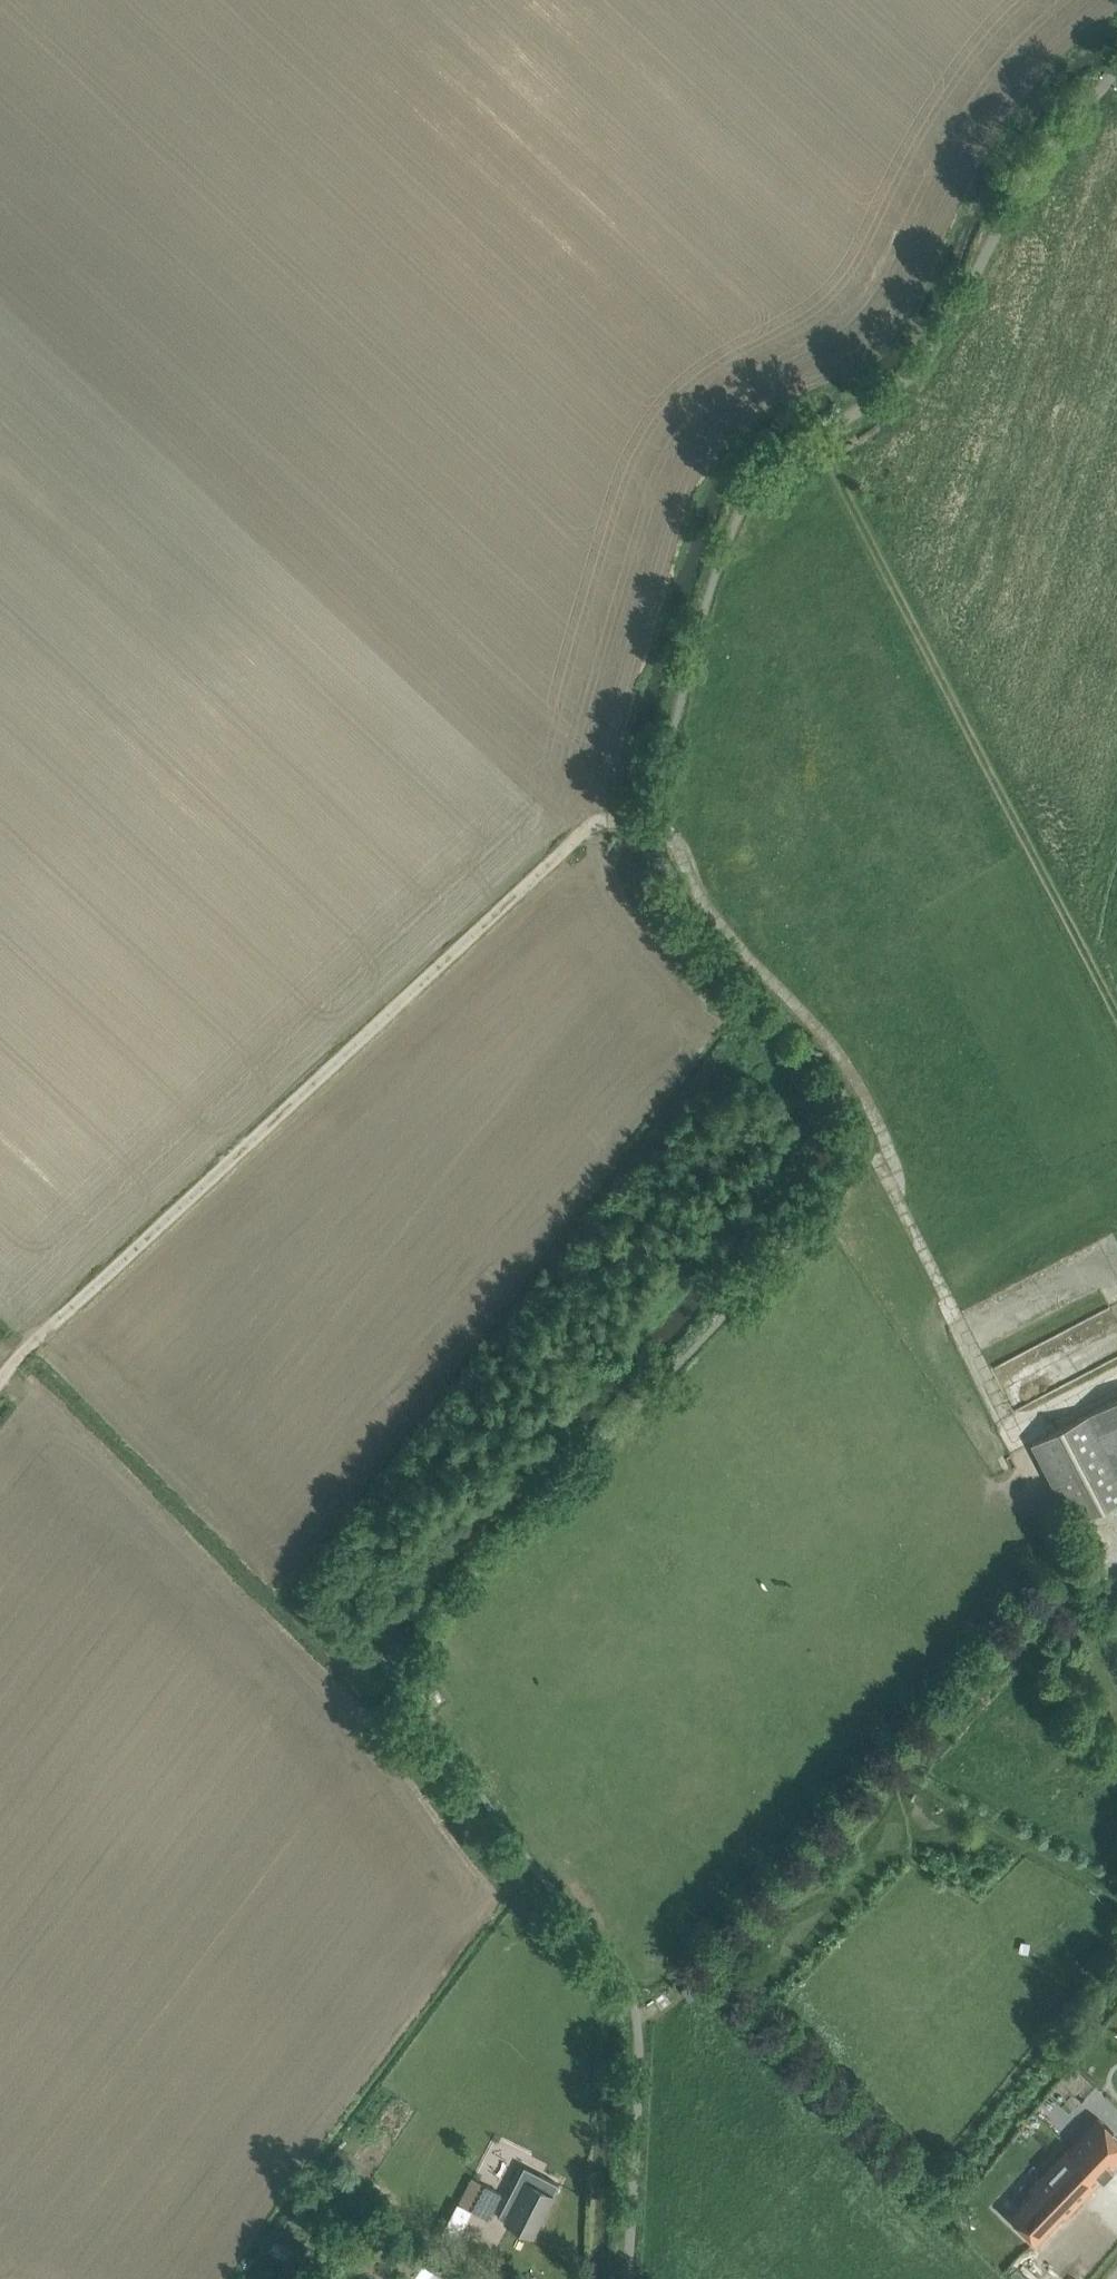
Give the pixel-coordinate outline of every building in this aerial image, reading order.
[(1088,1413),(1031,1442),(1072,1521),(1116,1499),(1116,1470),(1088,1413)] [(1116,2160),(1116,2135),(1099,2117),(1032,2187),(1035,2190),(1011,2216),(1036,2240),(1063,2211),(1066,2214),(1116,2160)] [(510,2193),(498,2216),(532,2233),(559,2182),(524,2164),(516,2180),(510,2193)] [(473,2208),(472,2209),(474,2210),(488,2217),(489,2215),(501,2192),(490,2185),(487,2184),(486,2183),(473,2207),(473,2208)]
